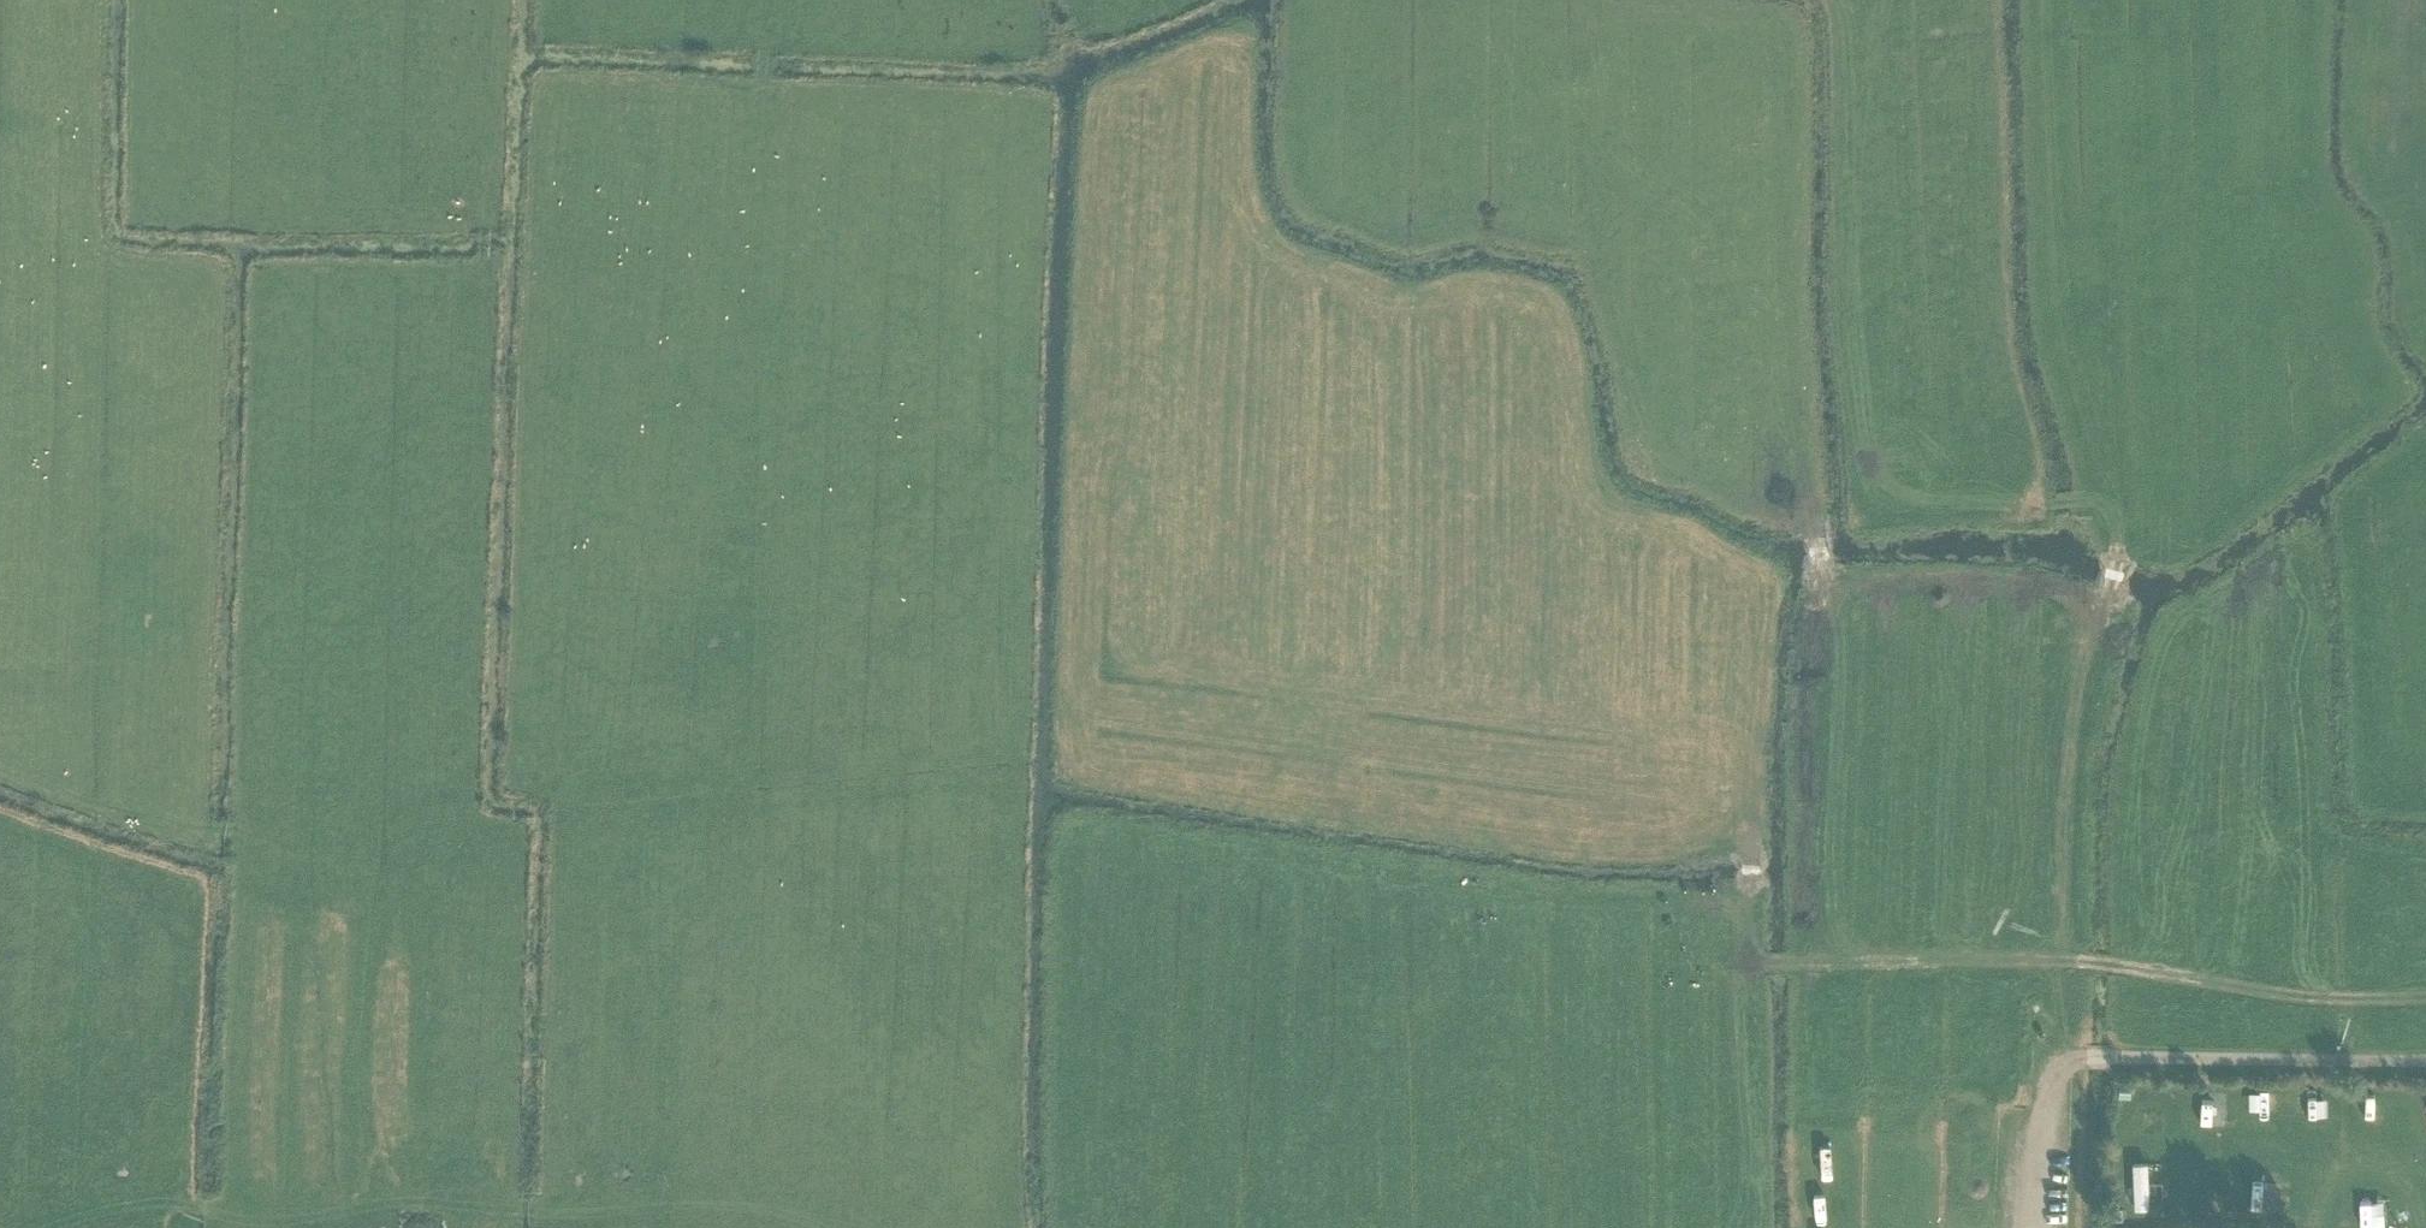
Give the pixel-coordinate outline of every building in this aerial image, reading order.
[(2135,1162),(2135,1216),(2151,1216),(2151,1162),(2135,1162)] [(2390,1227),(2389,1197),(2360,1198),(2361,1227),(2364,1227),(2390,1227)]
